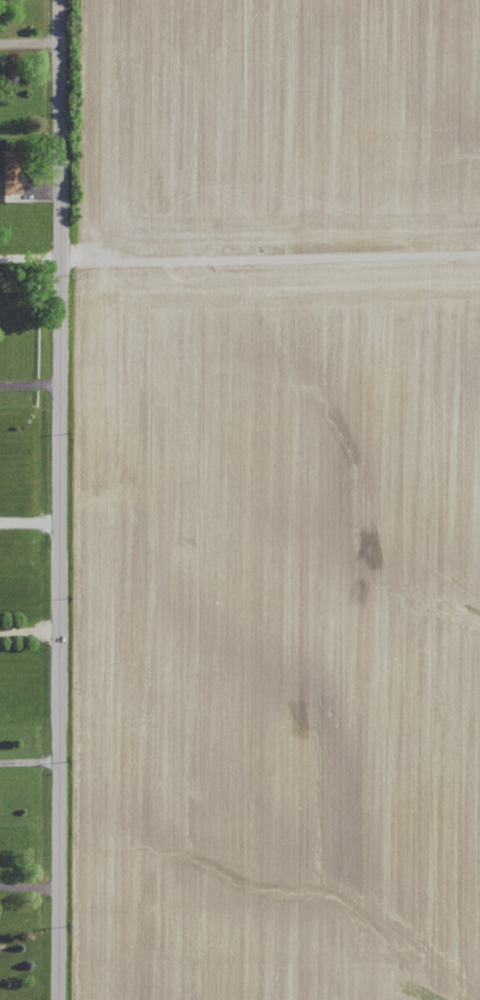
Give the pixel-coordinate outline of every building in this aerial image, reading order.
[(24,191),(22,147),(2,148),(4,192),(24,191)]
